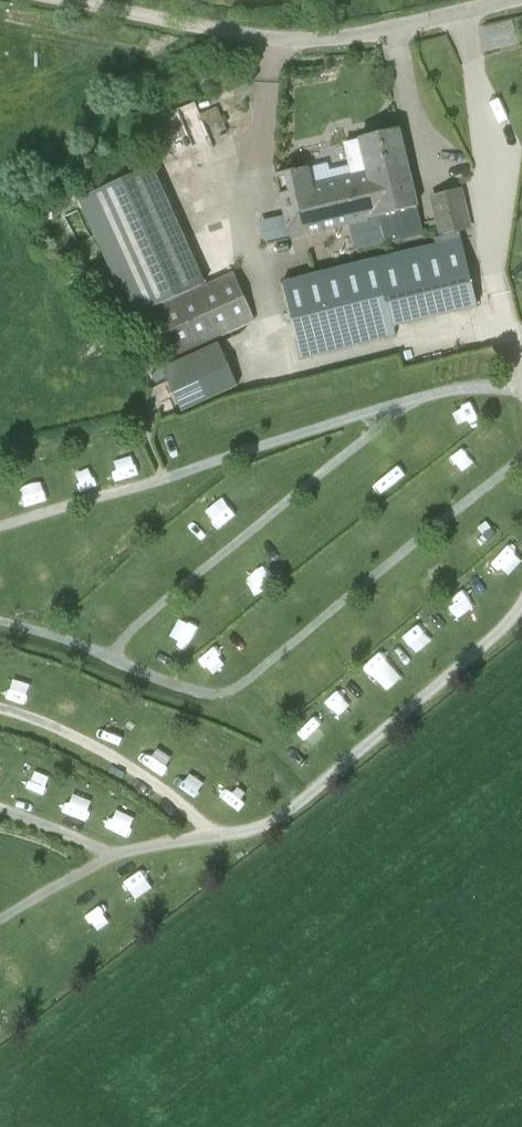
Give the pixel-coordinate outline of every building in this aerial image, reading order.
[(291,237),(395,211),(402,240),(424,234),(399,129),(360,139),(345,143),(353,175),(314,184),(309,166),(275,174),(289,232),(291,237)] [(80,198),(133,316),(205,284),(152,166),(80,198)] [(470,229),(466,212),(461,190),(439,195),(444,218),(439,219),(442,235),(470,229)] [(376,258),(361,262),(283,281),(303,358),(396,334),(394,326),(478,306),(462,237),(376,258)] [(256,321),(234,271),(139,315),(160,363),(256,321)] [(220,344),(163,369),(181,411),(238,386),(220,344)] [(453,415),(467,433),(483,420),(470,402),(453,415)] [(145,447),(126,455),(135,477),(154,469),(145,447)] [(376,465),(390,484),(406,473),(392,453),(376,465)] [(212,499),(199,510),(219,532),(231,521),(212,499)] [(507,550),(493,562),(504,575),(518,564),(507,550)] [(451,557),(440,565),(452,579),(462,571),(451,557)] [(14,580),(0,570),(0,594),(2,596),(14,580)] [(460,590),(472,605),(483,597),(471,582),(460,590)] [(202,661),(216,676),(233,661),(218,646),(202,661)] [(373,671),(390,690),(405,676),(388,657),(373,671)] [(20,672),(12,692),(38,702),(46,682),(20,672)] [(346,715),(362,701),(347,684),(331,697),(346,715)] [(17,757),(0,753),(0,755),(0,773),(12,776),(17,757)] [(29,781),(48,786),(53,766),(34,761),(29,781)] [(233,807),(246,790),(228,777),(216,794),(233,807)] [(87,815),(99,799),(84,788),(72,805),(87,815)] [(118,833),(138,826),(129,803),(110,810),(118,833)] [(122,872),(131,894),(150,887),(141,864),(122,872)] [(89,900),(99,921),(116,913),(106,892),(89,900)]
